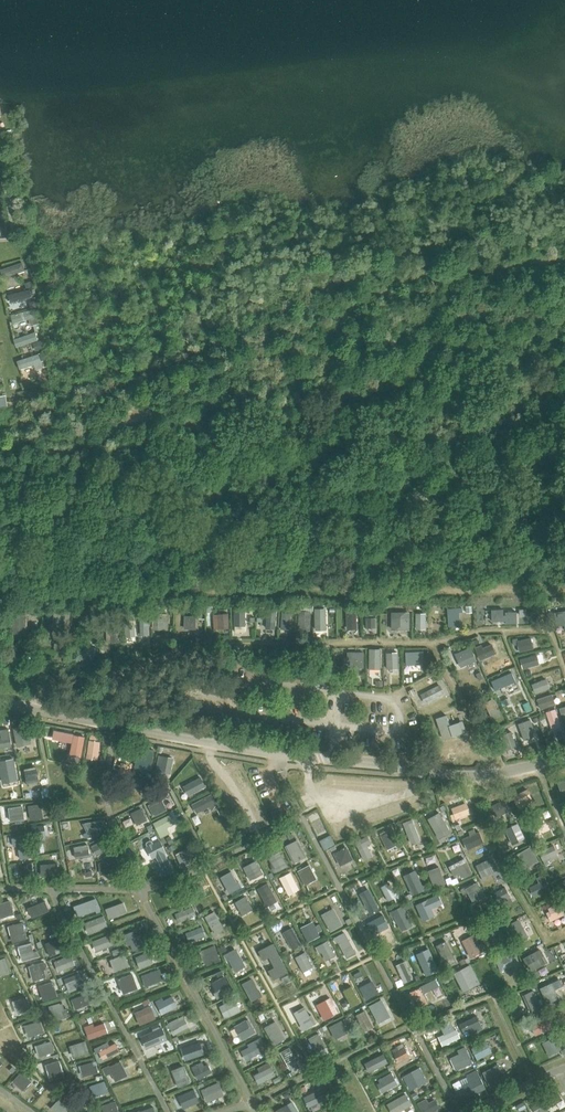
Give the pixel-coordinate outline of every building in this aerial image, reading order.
[(4,278),(26,270),(23,261),(1,268),(4,278)] [(10,301),(33,296),(31,288),(8,293),(10,301)] [(41,341),(34,343),(36,351),(42,348),(43,348),(42,343),(41,341)] [(16,361),(20,370),(31,366),(32,368),(34,367),(35,370),(43,367),(38,353),(16,361)] [(346,607),(347,630),(357,629),(356,606),(346,607)] [(234,608),(234,632),(245,632),(245,608),(234,608)] [(447,609),(447,613),(448,625),(459,625),(459,613),(463,612),(462,608),(447,609)] [(265,628),(275,628),(276,610),(267,609),(265,628)] [(316,629),(325,629),(325,609),(315,609),(316,629)] [(140,610),(141,635),(148,635),(148,625),(149,625),(148,610),(140,610)] [(556,626),(564,624),(564,611),(554,613),(556,626)] [(282,612),(281,629),(289,629),(290,612),(282,612)] [(300,612),(299,629),(309,630),(309,612),(300,612)] [(441,612),(431,612),(431,626),(441,626),(441,612)] [(69,615),(54,613),(53,626),(68,629),(69,615)] [(229,628),(228,613),(218,614),(219,629),(229,628)] [(330,613),(331,629),(342,629),(341,613),(330,613)] [(391,613),(391,615),(391,629),(400,628),(409,629),(409,613),(399,613),(391,613)] [(168,614),(153,614),(153,628),(167,629),(168,614)] [(425,628),(425,614),(416,614),(416,628),(425,628)] [(11,615),(11,640),(27,640),(27,615),(11,615)] [(196,616),(185,616),(184,627),(196,627),(196,616)] [(375,617),(366,617),(366,627),(376,627),(375,617)] [(125,620),(125,636),(134,636),(133,619),(125,620)] [(110,642),(119,641),(119,627),(109,628),(110,642)] [(518,644),(519,652),(533,649),(531,637),(519,640),(517,638),(512,639),(513,644),(518,644)] [(475,647),(481,659),(495,653),(491,644),(483,648),(482,645),(475,647)] [(84,647),(80,658),(92,662),(96,651),(84,647)] [(475,660),(470,648),(456,654),(461,666),(475,660)] [(370,667),(379,667),(380,650),(370,650),(370,667)] [(363,667),(363,652),(348,652),(347,666),(363,667)] [(398,652),(387,653),(387,668),(398,668),(398,652)] [(405,654),(406,664),(423,664),(423,653),(405,654)] [(538,662),(536,653),(519,658),(522,667),(538,662)] [(494,681),(497,689),(510,682),(507,675),(494,681)] [(549,690),(546,681),(532,686),(535,695),(549,690)] [(443,694),(439,685),(421,694),(425,702),(443,694)] [(555,704),(552,695),(537,699),(540,709),(555,704)] [(492,718),(500,715),(492,699),(485,702),(492,718)] [(528,702),(523,704),(526,712),(532,710),(528,702)] [(506,710),(509,718),(523,712),(519,704),(506,710)] [(451,713),(448,705),(433,712),(436,720),(451,713)] [(552,729),(561,726),(555,709),(546,712),(552,729)] [(530,720),(519,723),(524,740),(533,737),(531,730),(533,729),(530,720)] [(462,732),(459,723),(440,729),(443,739),(462,732)] [(17,746),(30,743),(28,734),(26,725),(13,728),(14,734),(17,746)] [(9,729),(1,730),(1,738),(0,738),(0,748),(12,746),(9,729)] [(511,732),(500,735),(505,750),(516,746),(511,732)] [(83,739),(74,738),(71,754),(80,756),(83,739)] [(99,742),(90,741),(87,757),(96,759),(99,742)] [(150,769),(154,750),(141,747),(139,756),(144,757),(141,767),(150,769)] [(130,765),(132,749),(125,748),(123,764),(130,765)] [(159,755),(157,771),(169,773),(173,758),(159,755)] [(35,765),(33,756),(20,758),(22,772),(27,772),(26,767),(35,765)] [(42,787),(41,777),(24,780),(26,790),(42,787)] [(205,786),(200,777),(184,786),(188,795),(205,786)] [(19,779),(2,782),(3,791),(20,789),(19,779)] [(532,802),(527,789),(513,796),(519,808),(532,802)] [(217,806),(211,795),(193,804),(197,812),(209,805),(212,810),(217,806)] [(166,809),(161,798),(148,805),(154,816),(166,809)] [(510,804),(507,799),(491,806),(496,817),(507,812),(505,806),(510,804)] [(453,814),(451,815),(453,821),(472,814),(467,802),(451,808),(453,814)] [(23,818),(22,805),(9,807),(11,820),(23,818)] [(37,806),(37,805),(28,806),(30,819),(42,817),(41,806),(37,806)] [(147,819),(142,809),(132,814),(136,824),(147,819)] [(439,813),(428,819),(437,835),(439,839),(450,833),(439,813)] [(161,837),(168,833),(166,827),(174,823),(170,815),(154,823),(161,837)] [(543,826),(540,818),(527,825),(531,834),(535,832),(534,830),(543,826)] [(403,823),(411,843),(419,840),(412,819),(403,823)] [(102,831),(97,821),(86,827),(92,839),(96,837),(95,835),(102,831)] [(517,838),(519,841),(525,838),(517,823),(505,829),(511,841),(517,838)] [(34,838),(45,837),(43,825),(37,826),(37,824),(32,825),(34,838)] [(82,838),(80,824),(70,826),(73,841),(82,838)] [(27,838),(25,825),(12,827),(15,841),(27,838)] [(381,835),(380,835),(385,845),(394,841),(392,837),(395,835),(392,830),(390,830),(389,828),(380,833),(381,835)] [(480,843),(475,833),(463,838),(467,849),(480,843)] [(324,846),(334,841),(331,834),(321,838),(324,846)] [(355,842),(361,856),(370,852),(366,845),(370,843),(367,836),(355,842)] [(110,848),(106,839),(92,847),(96,855),(110,848)] [(147,847),(152,858),(165,851),(159,840),(147,847)] [(285,846),(294,863),(305,856),(297,840),(285,846)] [(37,858),(50,856),(48,844),(35,846),(37,858)] [(91,855),(90,853),(89,853),(88,844),(74,846),(76,858),(91,855)] [(26,858),(27,860),(32,859),(30,845),(17,848),(19,859),(26,858)] [(549,864),(548,860),(558,856),(553,845),(539,851),(545,862),(544,862),(546,865),(549,864)] [(346,847),(334,853),(340,865),(352,859),(346,847)] [(519,853),(527,867),(537,861),(530,847),(519,853)] [(177,856),(182,866),(192,861),(186,849),(180,851),(181,854),(177,856)] [(274,872),(287,865),(280,852),(269,857),(271,861),(274,867),(272,868),(274,872)] [(497,870),(492,858),(476,865),(483,880),(486,879),(485,875),(492,872),(497,870)] [(465,859),(450,867),(454,875),(461,872),(464,877),(471,873),(465,859)] [(117,870),(116,861),(99,863),(100,873),(117,870)] [(262,873),(256,861),(244,867),(250,879),(262,873)] [(58,870),(58,863),(40,865),(41,875),(52,874),(52,870),(58,870)] [(298,871),(305,885),(317,878),(310,864),(298,871)] [(33,875),(33,866),(21,866),(22,876),(33,875)] [(439,867),(428,871),(434,887),(445,883),(439,867)] [(237,882),(231,871),(222,876),(230,893),(241,886),(239,881),(237,882)] [(413,893),(423,889),(414,871),(405,875),(413,893)] [(290,872),(280,878),(289,893),(298,888),(290,872)] [(544,875),(537,878),(539,882),(529,887),(533,896),(550,888),(544,875)] [(558,878),(557,876),(553,878),(560,892),(564,890),(564,887),(564,885),(564,884),(564,875),(558,878)] [(450,877),(445,879),(447,882),(448,886),(458,882),(456,878),(451,880),(450,877)] [(389,882),(380,887),(388,900),(394,898),(396,902),(401,899),(397,891),(394,892),(389,882)] [(467,891),(473,902),(484,896),(477,882),(469,886),(468,885),(461,889),(463,893),(467,891)] [(268,883),(258,888),(267,906),(277,900),(268,883)] [(209,903),(200,886),(191,890),(201,908),(209,903)] [(510,897),(505,887),(494,893),(499,902),(510,897)] [(368,889),(360,894),(370,912),(378,908),(368,889)] [(171,905),(185,900),(182,891),(169,896),(171,905)] [(252,909),(245,896),(237,901),(244,914),(252,909)] [(426,898),(416,903),(423,920),(434,915),(426,898)] [(100,910),(96,899),(75,907),(78,916),(96,909),(97,911),(100,910)] [(9,900),(0,903),(0,913),(1,918),(13,914),(9,900)] [(49,910),(46,901),(28,908),(32,917),(49,910)] [(127,911),(124,902),(106,909),(109,918),(127,911)] [(550,920),(563,914),(558,903),(548,908),(549,911),(546,913),(550,920)] [(402,906),(391,912),(393,917),(394,916),(401,931),(411,925),(409,921),(402,906)] [(196,915),(193,907),(176,913),(179,922),(196,915)] [(330,931),(341,925),(333,909),(321,915),(330,931)] [(223,929),(214,911),(205,916),(213,931),(211,932),(212,935),(223,929)] [(107,926),(103,916),(85,922),(89,932),(107,926)] [(311,939),(323,933),(315,916),(306,920),(311,932),(308,933),(311,939)] [(382,917),(370,923),(378,937),(386,933),(382,924),(385,923),(382,917)] [(135,928),(131,918),(119,923),(123,933),(135,928)] [(54,930),(50,919),(37,924),(41,935),(54,930)] [(528,938),(525,932),(522,925),(519,919),(515,921),(505,926),(509,932),(512,931),(516,938),(519,943),(528,938)] [(25,938),(22,923),(10,925),(14,941),(25,938)] [(491,933),(488,935),(494,945),(501,942),(502,944),(507,942),(498,926),(489,931),(491,933)] [(205,935),(202,927),(186,933),(189,941),(205,935)] [(293,949),(301,945),(292,927),(283,932),(293,949)] [(347,958),(355,953),(344,932),(333,938),(335,943),(338,941),(347,958)] [(117,940),(115,934),(110,936),(110,935),(93,941),(96,950),(113,944),(112,942),(117,940)] [(473,935),(462,941),(470,956),(484,949),(482,943),(478,945),(473,935)] [(145,946),(141,936),(126,941),(128,946),(132,944),(134,950),(145,946)] [(61,946),(59,938),(45,943),(50,956),(57,953),(55,948),(61,946)] [(436,945),(446,966),(456,961),(446,940),(436,945)] [(277,955),(270,941),(259,947),(266,961),(277,955)] [(334,955),(327,941),(316,947),(319,953),(322,951),(326,959),(334,955)] [(39,956),(38,951),(33,952),(31,943),(19,946),(23,960),(39,956)] [(219,958),(215,945),(201,950),(206,963),(219,958)] [(519,963),(512,948),(494,957),(501,971),(519,963)] [(244,966),(235,949),(224,955),(227,960),(229,959),(236,971),(244,966)] [(524,958),(530,970),(546,962),(540,950),(524,958)] [(154,962),(150,952),(136,957),(140,968),(154,962)] [(305,952),(296,957),(303,971),(312,966),(305,952)] [(426,952),(418,955),(426,976),(435,973),(426,952)] [(75,964),(71,955),(55,962),(58,971),(75,964)] [(128,965),(124,955),(111,960),(115,970),(128,965)] [(5,958),(0,959),(0,975),(9,972),(5,958)] [(405,961),(396,964),(404,982),(412,978),(405,961)] [(476,966),(483,980),(493,975),(486,961),(476,966)] [(45,966),(44,962),(29,966),(33,981),(46,977),(43,967),(45,966)] [(465,967),(455,972),(461,986),(463,986),(465,989),(473,984),(465,967)] [(162,980),(158,969),(142,975),(146,987),(162,980)] [(77,989),(76,985),(84,982),(80,973),(65,978),(70,992),(77,989)] [(137,988),(132,974),(118,978),(124,993),(137,988)] [(289,975),(282,979),(285,983),(292,980),(289,975)] [(20,987),(17,977),(4,981),(8,992),(20,987)] [(231,991),(224,977),(212,983),(216,990),(214,991),(217,997),(231,991)] [(260,996),(251,978),(243,983),(252,1001),(260,996)] [(439,996),(448,993),(442,978),(434,981),(439,996)] [(57,996),(52,981),(40,985),(45,1000),(57,996)] [(371,981),(359,987),(366,1000),(377,994),(371,981)] [(540,988),(547,1003),(558,998),(552,983),(540,988)] [(407,992),(411,1000),(416,998),(418,1003),(426,999),(423,994),(426,993),(423,985),(407,992)] [(346,1009),(360,1002),(352,986),(344,991),(348,1000),(342,1003),(346,1009)] [(523,995),(530,1011),(540,1007),(533,990),(523,995)] [(93,1002),(89,993),(73,999),(76,1008),(93,1002)] [(163,1000),(162,997),(156,1001),(162,1013),(177,1005),(172,996),(163,1000)] [(30,1010),(26,997),(14,1000),(18,1014),(30,1010)] [(330,997),(317,1004),(325,1019),(338,1012),(330,997)] [(240,1009),(235,999),(220,1006),(225,1017),(240,1009)] [(381,999),(368,1005),(378,1022),(390,1016),(381,999)] [(60,1004),(59,1003),(51,1005),(54,1017),(56,1016),(58,1020),(69,1016),(67,1008),(64,1009),(63,1003),(60,1004)] [(156,1018),(150,1006),(135,1012),(140,1025),(156,1018)] [(304,1007),(296,1011),(305,1029),(313,1024),(304,1007)] [(559,1023),(564,1020),(564,1010),(564,1011),(562,1007),(553,1011),(559,1023)] [(364,1011),(356,1015),(364,1030),(372,1026),(364,1011)] [(460,1023),(464,1032),(480,1024),(477,1016),(460,1023)] [(530,1024),(535,1035),(553,1027),(548,1016),(530,1024)] [(184,1019),(180,1021),(178,1018),(168,1023),(173,1034),(188,1027),(184,1019)] [(255,1031),(248,1019),(235,1026),(242,1039),(255,1031)] [(342,1020),(329,1027),(335,1037),(347,1031),(342,1020)] [(43,1032),(40,1021),(27,1025),(30,1036),(43,1032)] [(284,1039),(275,1021),(265,1027),(275,1044),(284,1039)] [(74,1028),(72,1022),(61,1025),(64,1036),(77,1032),(76,1028),(74,1028)] [(108,1031),(105,1023),(94,1027),(93,1024),(84,1027),(89,1038),(108,1031)] [(147,1048),(169,1038),(163,1025),(141,1034),(147,1048)] [(439,1036),(442,1045),(460,1037),(454,1025),(447,1028),(449,1031),(439,1036)] [(318,1051),(326,1048),(318,1033),(310,1037),(318,1051)] [(562,1044),(558,1035),(542,1043),(549,1055),(560,1049),(559,1045),(562,1044)] [(199,1039),(180,1047),(184,1055),(202,1048),(199,1039)] [(262,1043),(260,1039),(249,1044),(250,1047),(242,1051),(246,1058),(262,1051),(259,1045),(262,1043)] [(54,1052),(50,1040),(37,1044),(41,1056),(54,1052)] [(89,1052),(85,1041),(71,1045),(74,1056),(89,1052)] [(486,1041),(472,1048),(477,1059),(490,1052),(486,1041)] [(115,1043),(99,1051),(100,1054),(97,1055),(100,1061),(103,1059),(119,1051),(115,1043)] [(391,1049),(398,1062),(409,1056),(404,1047),(399,1049),(397,1046),(391,1049)] [(457,1050),(459,1054),(450,1057),(456,1069),(472,1062),(465,1046),(457,1050)] [(298,1064),(289,1047),(281,1052),(290,1068),(298,1064)] [(180,1056),(178,1051),(176,1052),(174,1048),(158,1055),(161,1063),(180,1056)] [(387,1063),(382,1054),(364,1063),(369,1072),(387,1063)] [(55,1074),(56,1078),(63,1076),(59,1060),(46,1064),(49,1075),(55,1074)] [(111,1073),(115,1080),(126,1075),(120,1061),(109,1066),(109,1065),(104,1067),(108,1074),(111,1073)] [(192,1067),(198,1079),(212,1072),(208,1064),(204,1065),(202,1061),(192,1067)] [(82,1076),(87,1075),(98,1072),(96,1065),(94,1066),(93,1062),(79,1065),(82,1076)] [(254,1075),(259,1083),(275,1075),(268,1062),(257,1068),(260,1072),(254,1075)] [(500,1082),(498,1079),(505,1075),(498,1063),(483,1072),(491,1087),(500,1082)] [(172,1070),(179,1086),(190,1082),(184,1065),(172,1070)] [(403,1076),(410,1090),(427,1081),(420,1067),(403,1076)] [(22,1091),(32,1081),(22,1071),(12,1082),(22,1091)] [(484,1087),(476,1071),(468,1075),(472,1082),(463,1086),(468,1096),(484,1087)] [(397,1084),(392,1073),(379,1079),(380,1082),(377,1084),(381,1092),(384,1090),(397,1084)] [(95,1096),(108,1092),(104,1081),(91,1085),(95,1096)] [(128,1102),(144,1095),(138,1082),(122,1089),(128,1102)] [(217,1083),(202,1089),(207,1101),(222,1094),(217,1083)] [(327,1097),(323,1088),(305,1097),(309,1105),(327,1097)] [(185,1108),(199,1101),(194,1089),(179,1096),(185,1108)] [(387,1104),(392,1111),(397,1111),(411,1105),(405,1094),(387,1104)] [(66,1102),(60,1097),(52,1106),(59,1111),(66,1111),(71,1107),(69,1106),(70,1105),(67,1101),(66,1102)] [(426,1099),(419,1103),(423,1111),(431,1111),(439,1107),(435,1099),(428,1103),(426,1099)] [(535,1111),(547,1111),(545,1109),(549,1107),(545,1099),(531,1106),(535,1111)] [(118,1111),(115,1101),(101,1105),(104,1111),(118,1111)] [(292,1101),(276,1111),(277,1111),(297,1111),(292,1101)] [(523,1101),(516,1105),(520,1111),(526,1107),(523,1101)]
